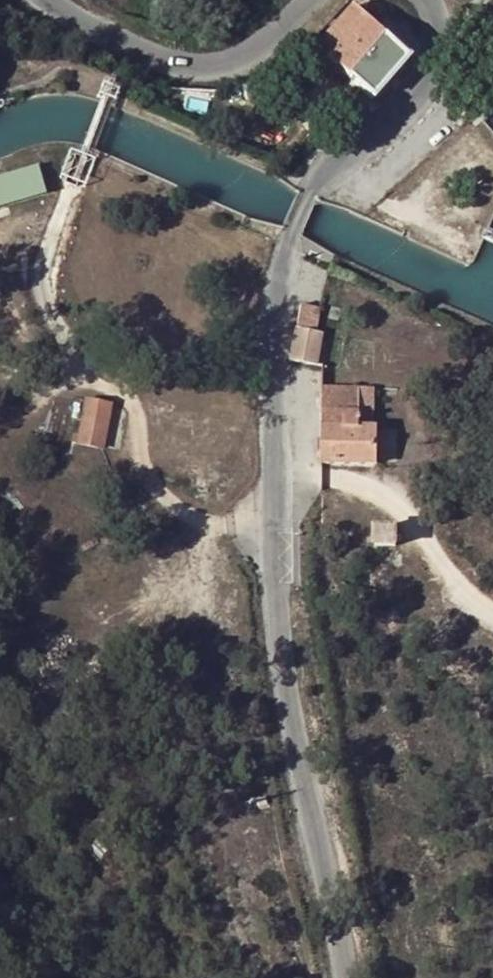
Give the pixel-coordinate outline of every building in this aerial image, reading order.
[(137,0),(110,0),(135,8),(137,0)] [(411,50),(355,1),(319,45),(374,94),(411,50)] [(71,148),(61,174),(84,182),(93,158),(87,155),(109,96),(116,98),(120,86),(104,80),(100,92),(104,93),(82,152),(71,148)] [(46,193),(39,164),(0,174),(0,204),(46,193)] [(321,305),(298,301),(290,358),(319,366),(320,462),(378,462),(377,426),(374,426),(374,386),(323,384),(323,364),(320,362),(324,332),(316,329),(321,305)] [(81,431),(79,439),(102,444),(111,404),(88,399),(81,431)] [(395,543),(396,527),(375,527),(374,542),(395,543)]
